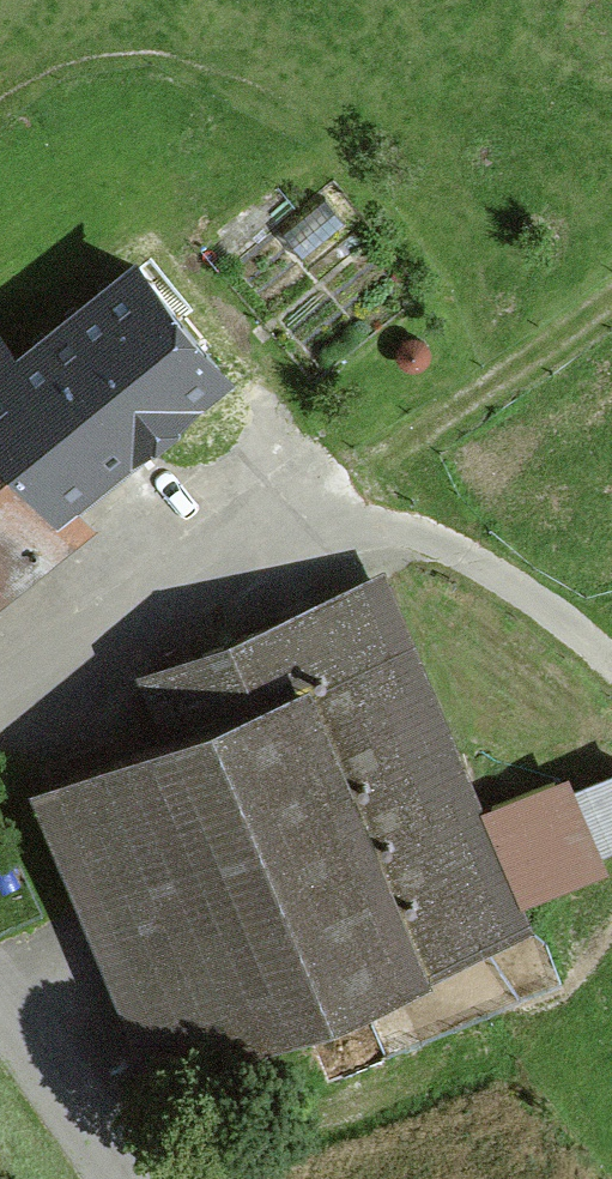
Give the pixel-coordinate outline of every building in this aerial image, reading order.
[(138,238),(0,355),(0,623),(271,394),(138,238)] [(383,603),(148,695),(172,756),(51,803),(157,1075),(513,936),(383,603)]
